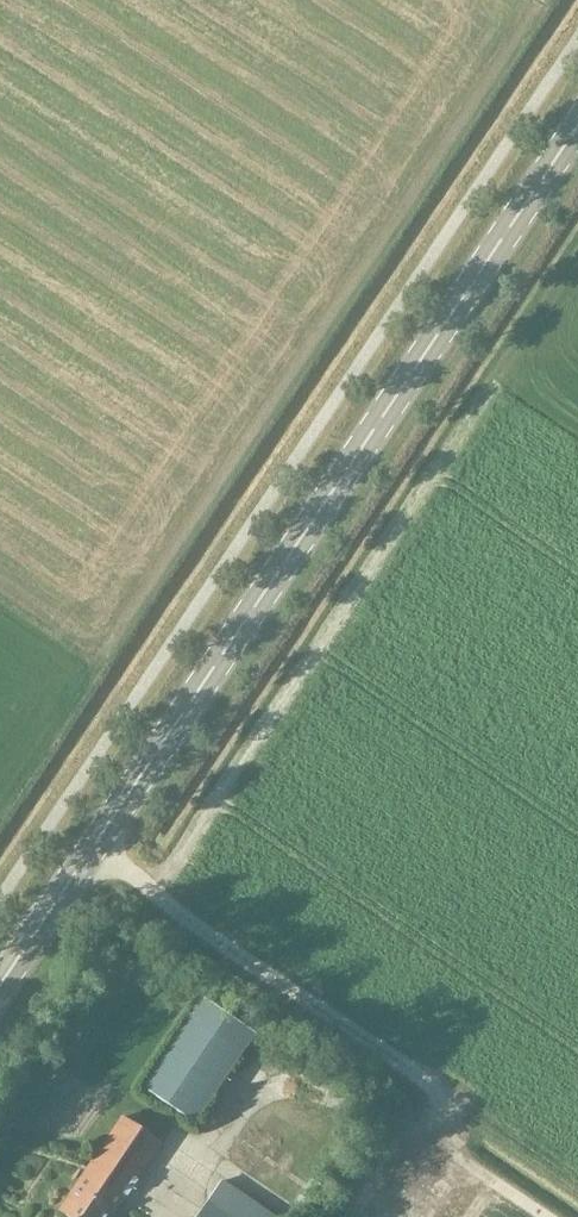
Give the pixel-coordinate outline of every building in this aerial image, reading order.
[(202,999),(141,1089),(195,1125),(255,1035),(202,999)] [(59,1211),(67,1216),(112,1216),(161,1145),(121,1118),(59,1211)] [(198,1216),(261,1216),(218,1188),(198,1216)]
